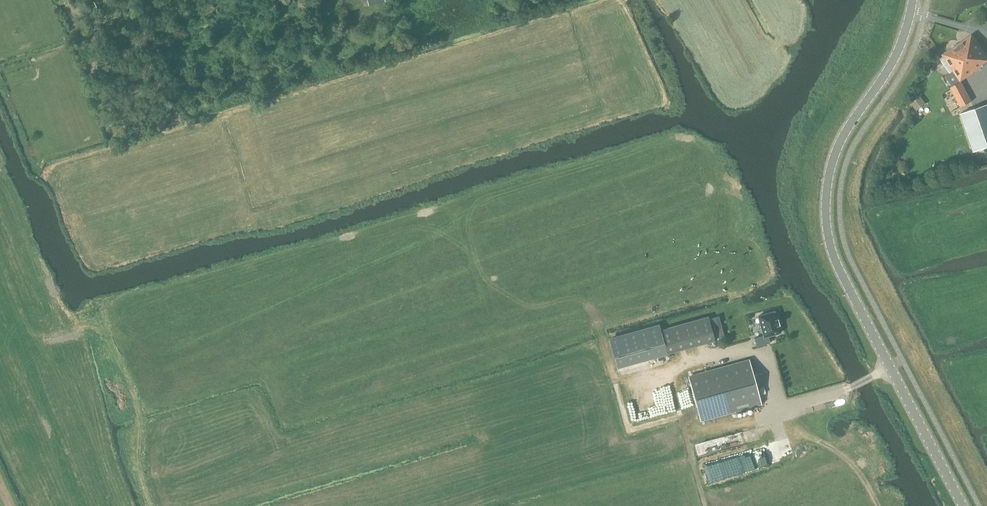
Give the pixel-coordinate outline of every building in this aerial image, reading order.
[(960,81),(973,72),(983,65),(982,64),(986,61),(986,56),(972,34),(942,55),(960,81)] [(953,87),(962,105),(971,100),(962,82),(953,87)] [(911,102),(916,109),(920,106),(915,99),(911,102)] [(974,151),(986,146),(986,104),(960,113),(974,151)] [(754,338),(756,346),(770,342),(768,336),(780,332),(781,332),(780,331),(778,324),(779,324),(779,323),(778,323),(777,320),(778,320),(777,319),(775,312),(775,311),(774,311),(758,316),(763,335),(754,338)] [(661,331),(659,326),(609,340),(618,370),(716,343),(710,318),(661,331)] [(688,377),(700,419),(761,402),(749,361),(688,377)]
